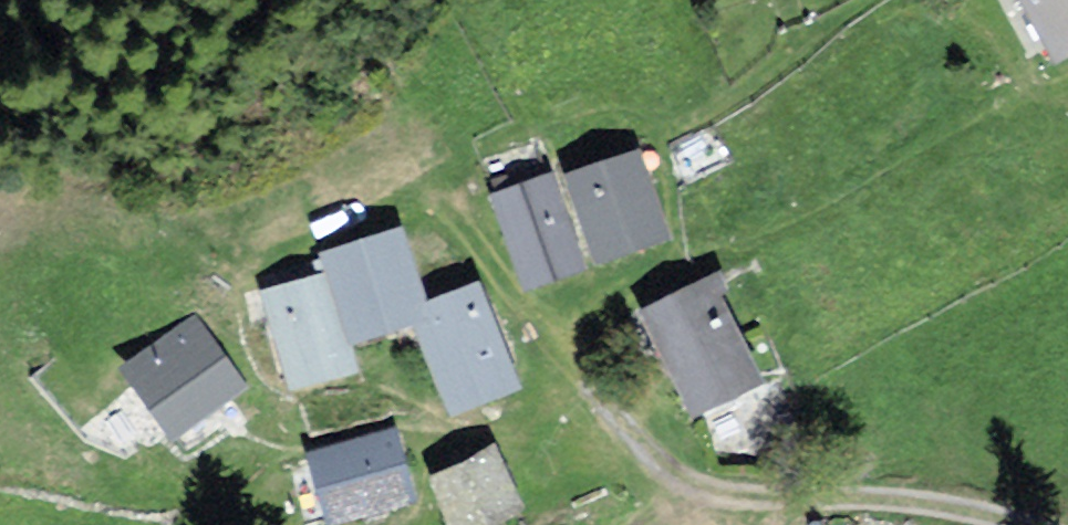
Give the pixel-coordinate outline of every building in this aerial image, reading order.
[(1066,56),(1067,55),(1067,0),(1038,0),(1066,56)] [(681,241),(652,148),(577,172),(606,265),(681,241)] [(564,171),(500,191),(531,293),(595,273),(564,171)] [(360,343),(425,322),(460,418),(532,392),(494,286),(436,307),(411,228),(331,254),(360,343)] [(330,270),(267,292),(301,388),(364,366),(330,270)] [(722,278),(651,309),(696,411),(767,380),(722,278)] [(209,315),(128,374),(181,445),(262,386),(209,315)] [(410,426),(314,448),(332,524),(428,502),(410,426)]
